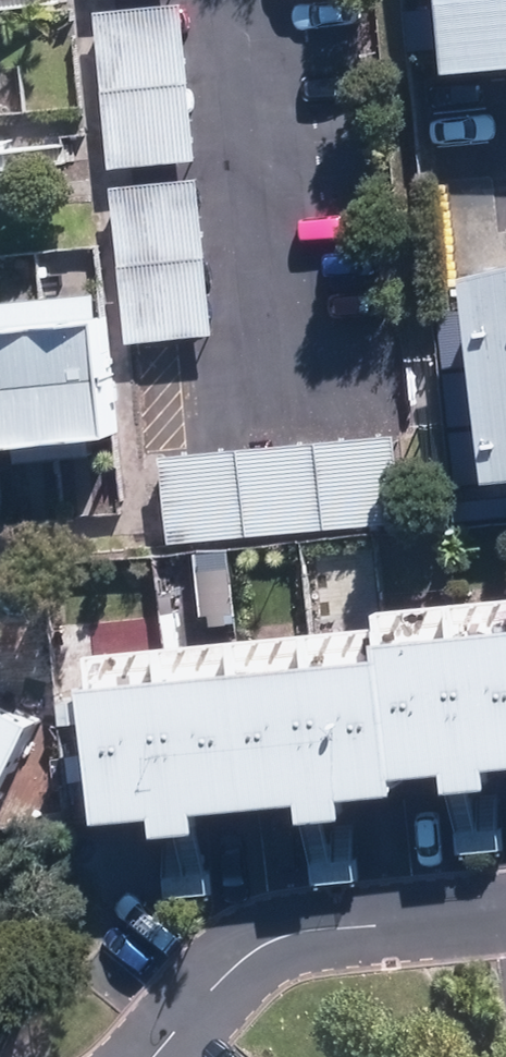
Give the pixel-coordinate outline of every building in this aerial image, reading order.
[(22,165),(6,0),(0,0),(0,167),(22,165)] [(465,65),(505,61),(505,0),(458,0),(465,65)] [(192,4),(104,13),(119,165),(207,157),(192,4)] [(207,178),(122,187),(137,336),(222,327),(207,178)] [(505,450),(505,266),(488,268),(505,450)] [(123,421),(110,285),(0,295),(0,433),(123,421)] [(171,452),(179,540),(411,519),(403,431),(171,452)] [(241,548),(201,550),(204,622),(244,620),(241,548)] [(389,596),(391,623),(101,643),(112,814),(171,811),(172,830),(220,827),(218,804),(316,798),(317,817),(359,815),(357,792),(412,789),(411,768),(463,765),(465,788),(505,786),(505,588),(389,596)] [(0,608),(0,662),(41,659),(37,605),(0,608)] [(61,780),(30,765),(53,719),(0,693),(0,800),(41,820),(61,780)]
